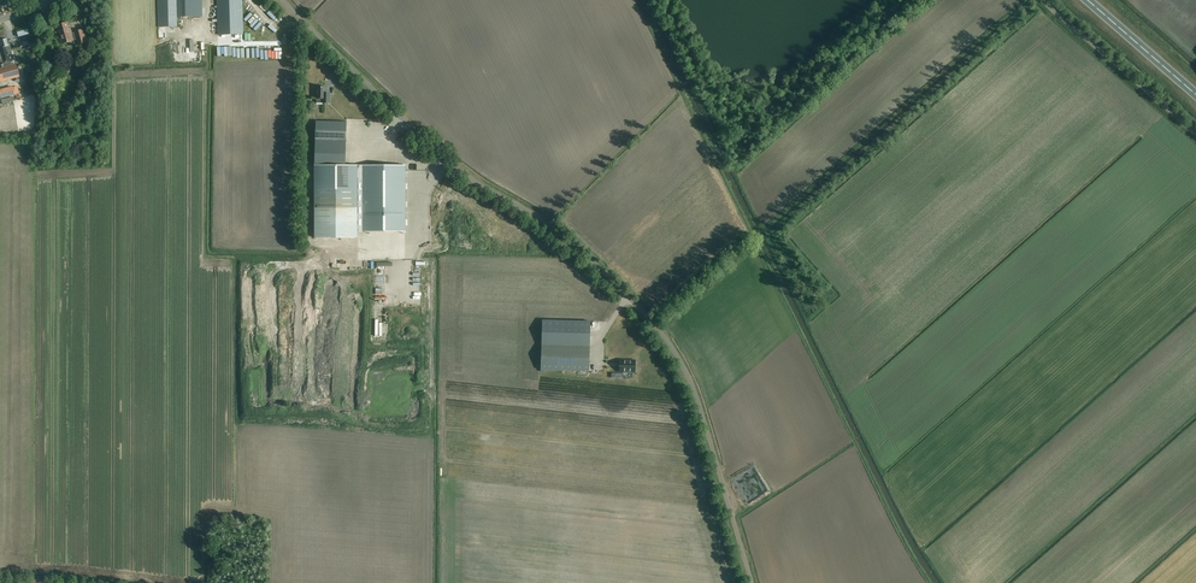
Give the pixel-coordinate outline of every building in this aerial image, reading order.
[(201,0),(158,0),(158,8),(158,27),(178,26),(177,17),(201,16),(201,0)] [(243,35),(243,0),(217,0),(218,36),(243,35)] [(69,29),(67,22),(58,24),(60,34),(59,35),(61,44),(73,41),(73,39),(76,39),(78,45),(86,43),(83,30),(75,32),(75,33),(72,34),(70,28),(69,29)] [(0,70),(0,81),(0,82),(20,77),(16,63),(14,64),(13,60),(14,60),(11,50),(8,38),(0,40),(0,47),(1,51),(0,52),(0,59),(1,63),(3,63),(4,66),(2,67),(2,69),(0,70)] [(174,46),(175,66),(183,66),(182,45),(174,46)] [(68,67),(62,70),(65,75),(71,71),(68,67)] [(1,98),(19,93),(17,85),(0,90),(0,96),(1,98)] [(317,104),(323,104),(330,104),(330,95),(325,95),(326,88),(317,87),(317,104)] [(315,166),(315,238),(358,238),(357,184),(357,181),(357,166),(346,166),(347,123),(316,122),(315,140),(315,166)] [(410,154),(413,152),(408,142),(405,144),(410,154)] [(357,181),(357,184),(362,184),(362,178),(369,178),(369,208),(383,208),(409,208),(409,194),(409,171),(402,171),(402,166),(379,166),(378,166),(373,166),(366,166),(362,166),(357,166),(357,181)] [(542,321),(542,345),(590,346),(591,323),(542,321)] [(541,370),(589,371),(590,347),(541,345),(541,370)] [(636,372),(636,360),(620,360),(620,372),(636,372)]
